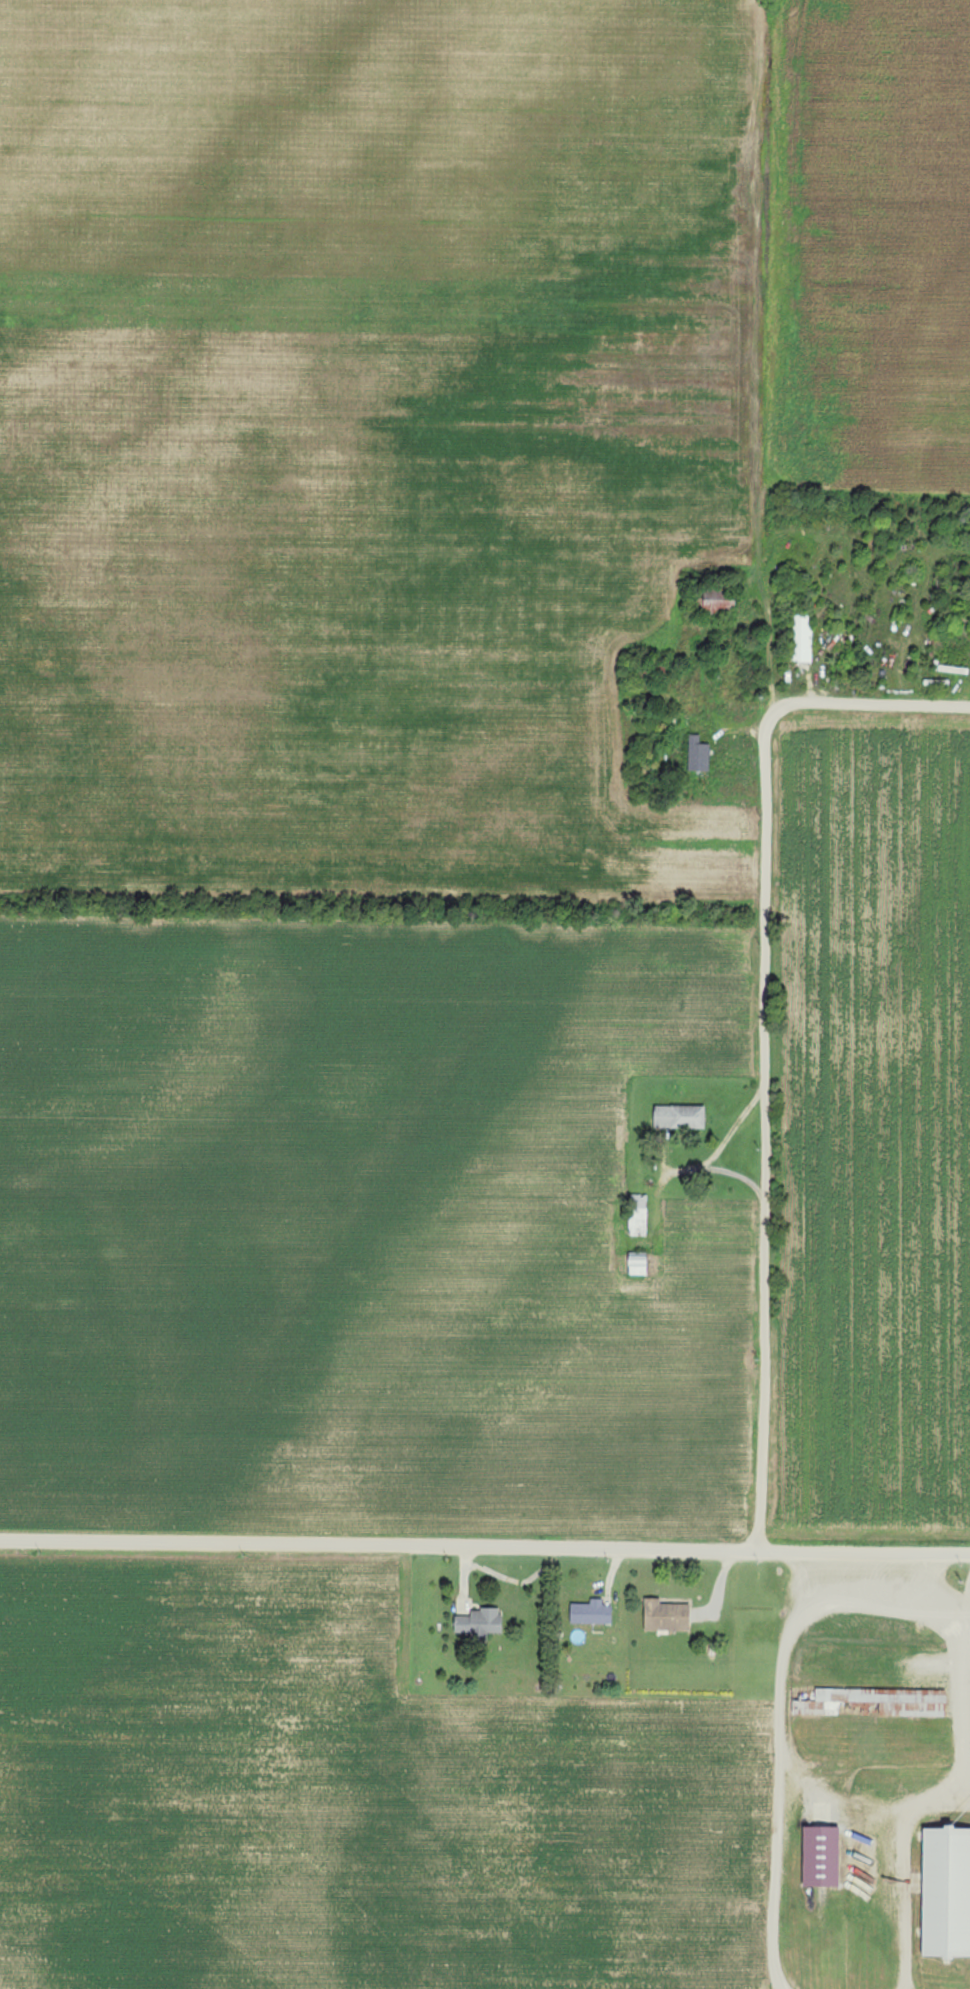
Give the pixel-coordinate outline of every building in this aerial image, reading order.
[(704,612),(735,613),(736,593),(705,592),(704,612)] [(812,662),(813,616),(793,615),(792,662),(812,662)] [(710,745),(700,744),(700,735),(689,735),(688,771),(709,772),(710,745)] [(656,1104),(707,1104),(707,1126),(656,1126),(656,1104)] [(631,1193),(649,1193),(648,1233),(631,1233),(631,1193)] [(631,1251),(648,1251),(648,1272),(631,1272),(631,1251)] [(645,1630),(690,1631),(690,1604),(660,1603),(660,1598),(645,1597),(645,1630)] [(571,1623),(612,1624),(612,1605),(603,1605),(603,1599),(591,1599),(590,1604),(571,1603),(571,1623)] [(501,1633),(501,1609),(471,1608),(471,1616),(455,1616),(455,1633),(473,1633),(473,1638),(487,1639),(487,1633),(501,1633)] [(816,1700),(891,1703),(890,1710),(882,1710),(882,1712),(896,1713),(897,1700),(910,1701),(946,1702),(946,1692),(817,1687),(816,1700)] [(804,1886),(840,1886),(840,1827),(804,1827),(804,1886)] [(969,1957),(969,1828),(925,1828),(923,1957),(969,1957)]
